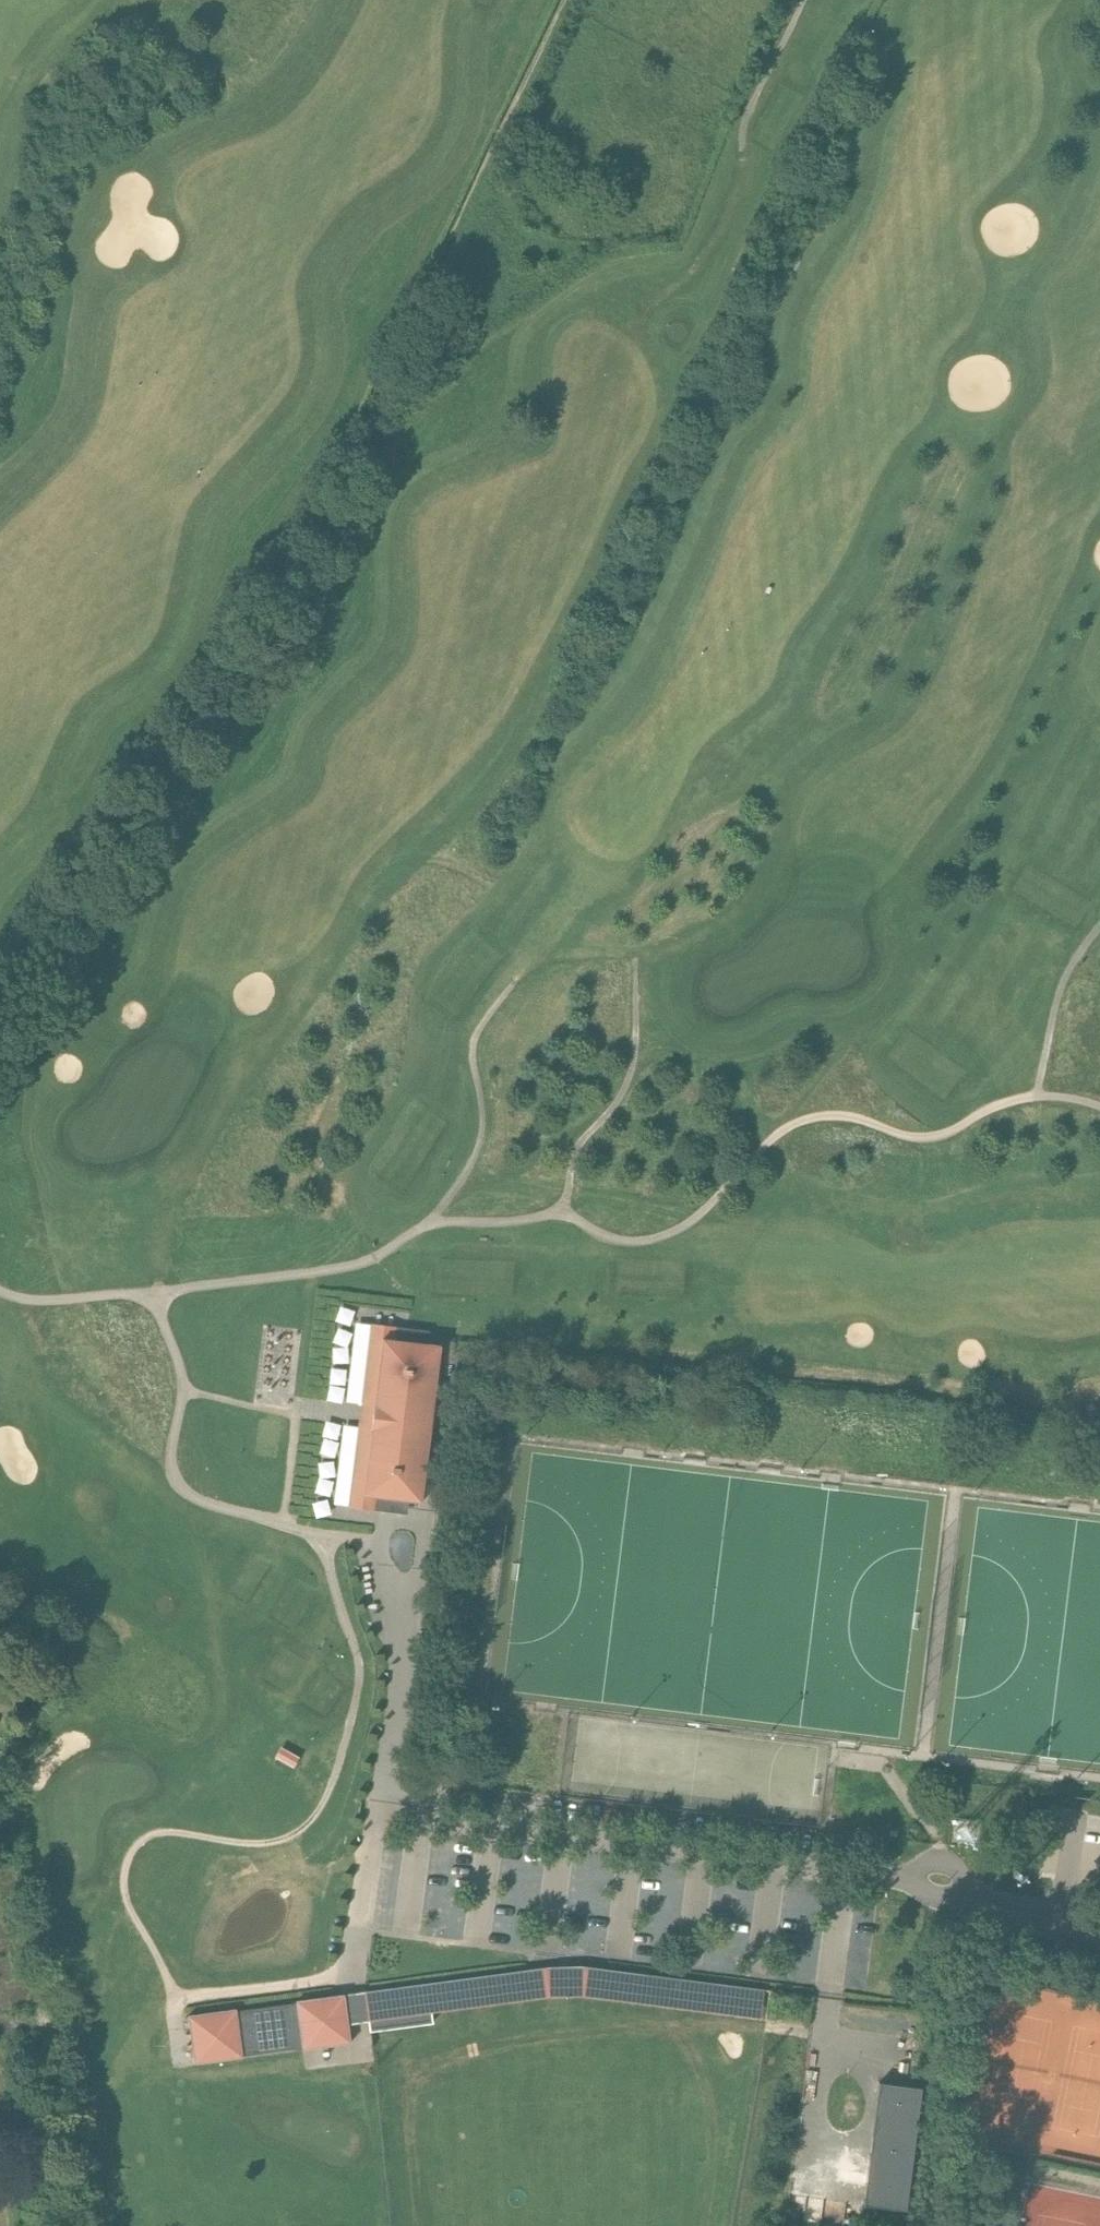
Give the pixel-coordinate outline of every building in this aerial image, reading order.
[(363,1427),(358,1426),(348,1507),(374,1510),(376,1494),(409,1498),(409,1501),(421,1502),(441,1345),(428,1344),(427,1347),(395,1343),(397,1327),(371,1324),(361,1404),(366,1404),(363,1427)] [(443,1784),(437,1783),(434,1783),(433,1791),(442,1792),(443,1784)] [(467,1937),(467,1908),(442,1908),(441,1937),(467,1937)] [(369,2022),(370,2032),(432,2024),(427,1984),(365,1992),(369,2022)] [(303,2048),(303,2049),(352,2042),(345,1994),(297,2001),(297,2002),(303,2048)] [(237,2011),(243,2056),(303,2048),(297,2002),(237,2011)] [(189,2016),(195,2063),(243,2057),(243,2056),(237,2011),(237,2009),(189,2016)] [(864,2206),(906,2211),(922,2089),(879,2083),(864,2206)]
